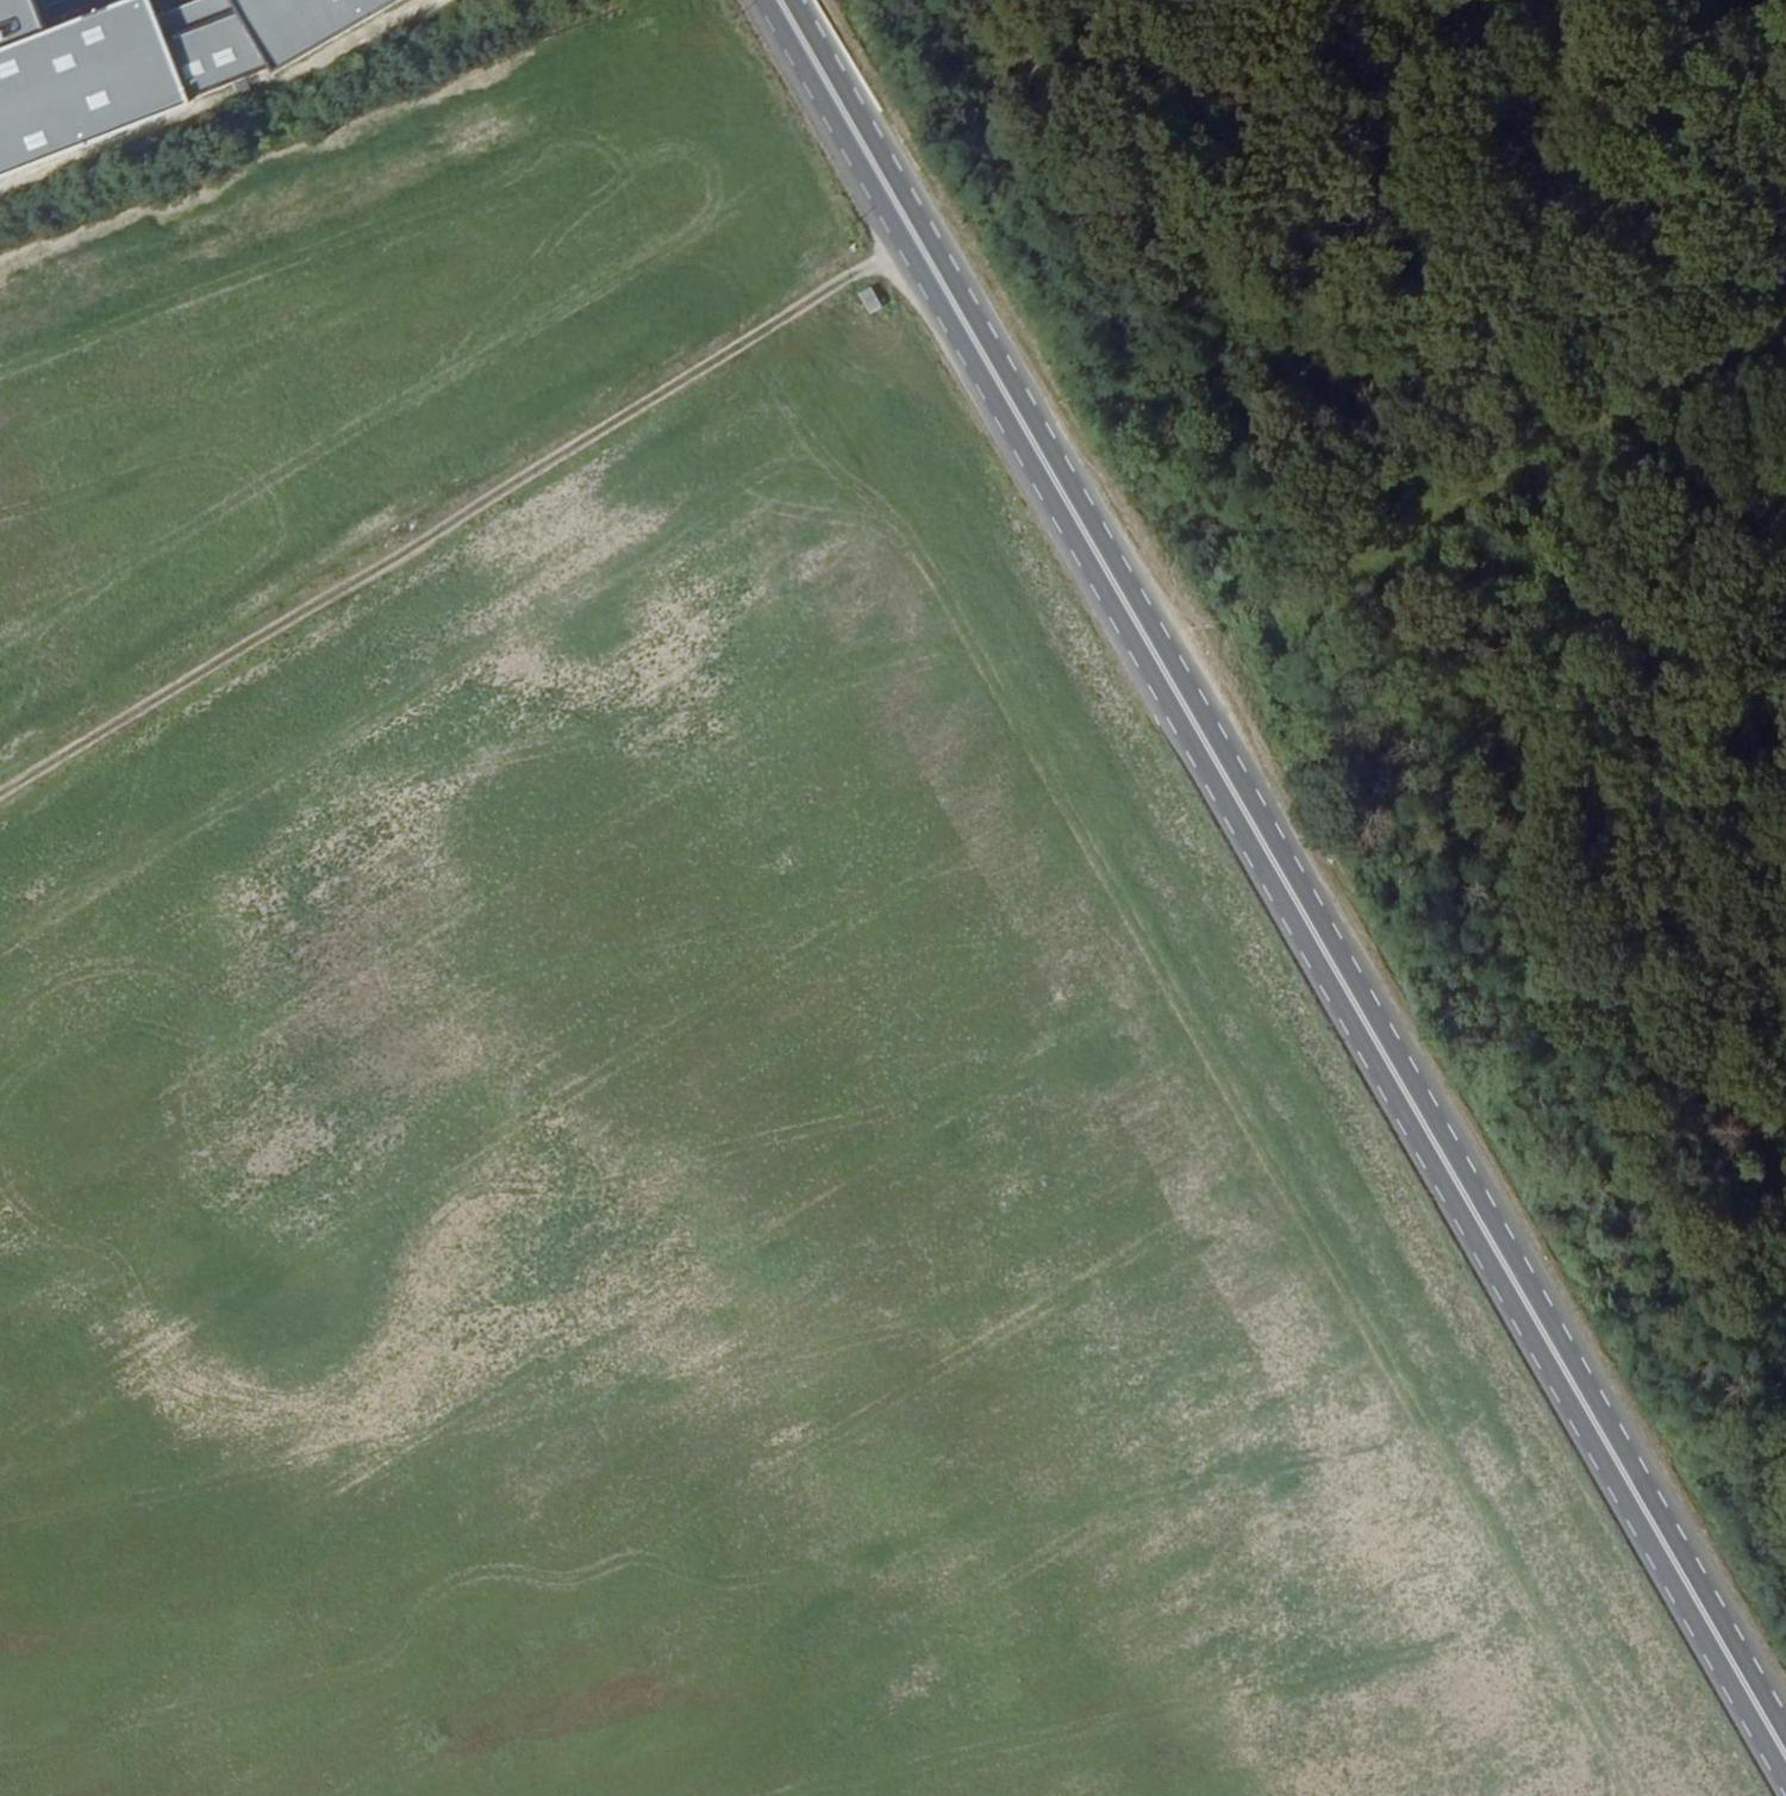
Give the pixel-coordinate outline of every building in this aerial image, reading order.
[(191,99),(161,28),(150,0),(114,0),(49,26),(39,0),(0,0),(0,178),(191,99)] [(161,28),(191,99),(272,62),(236,0),(229,0),(161,28)] [(272,62),(277,71),(401,0),(236,0),(272,62)]
